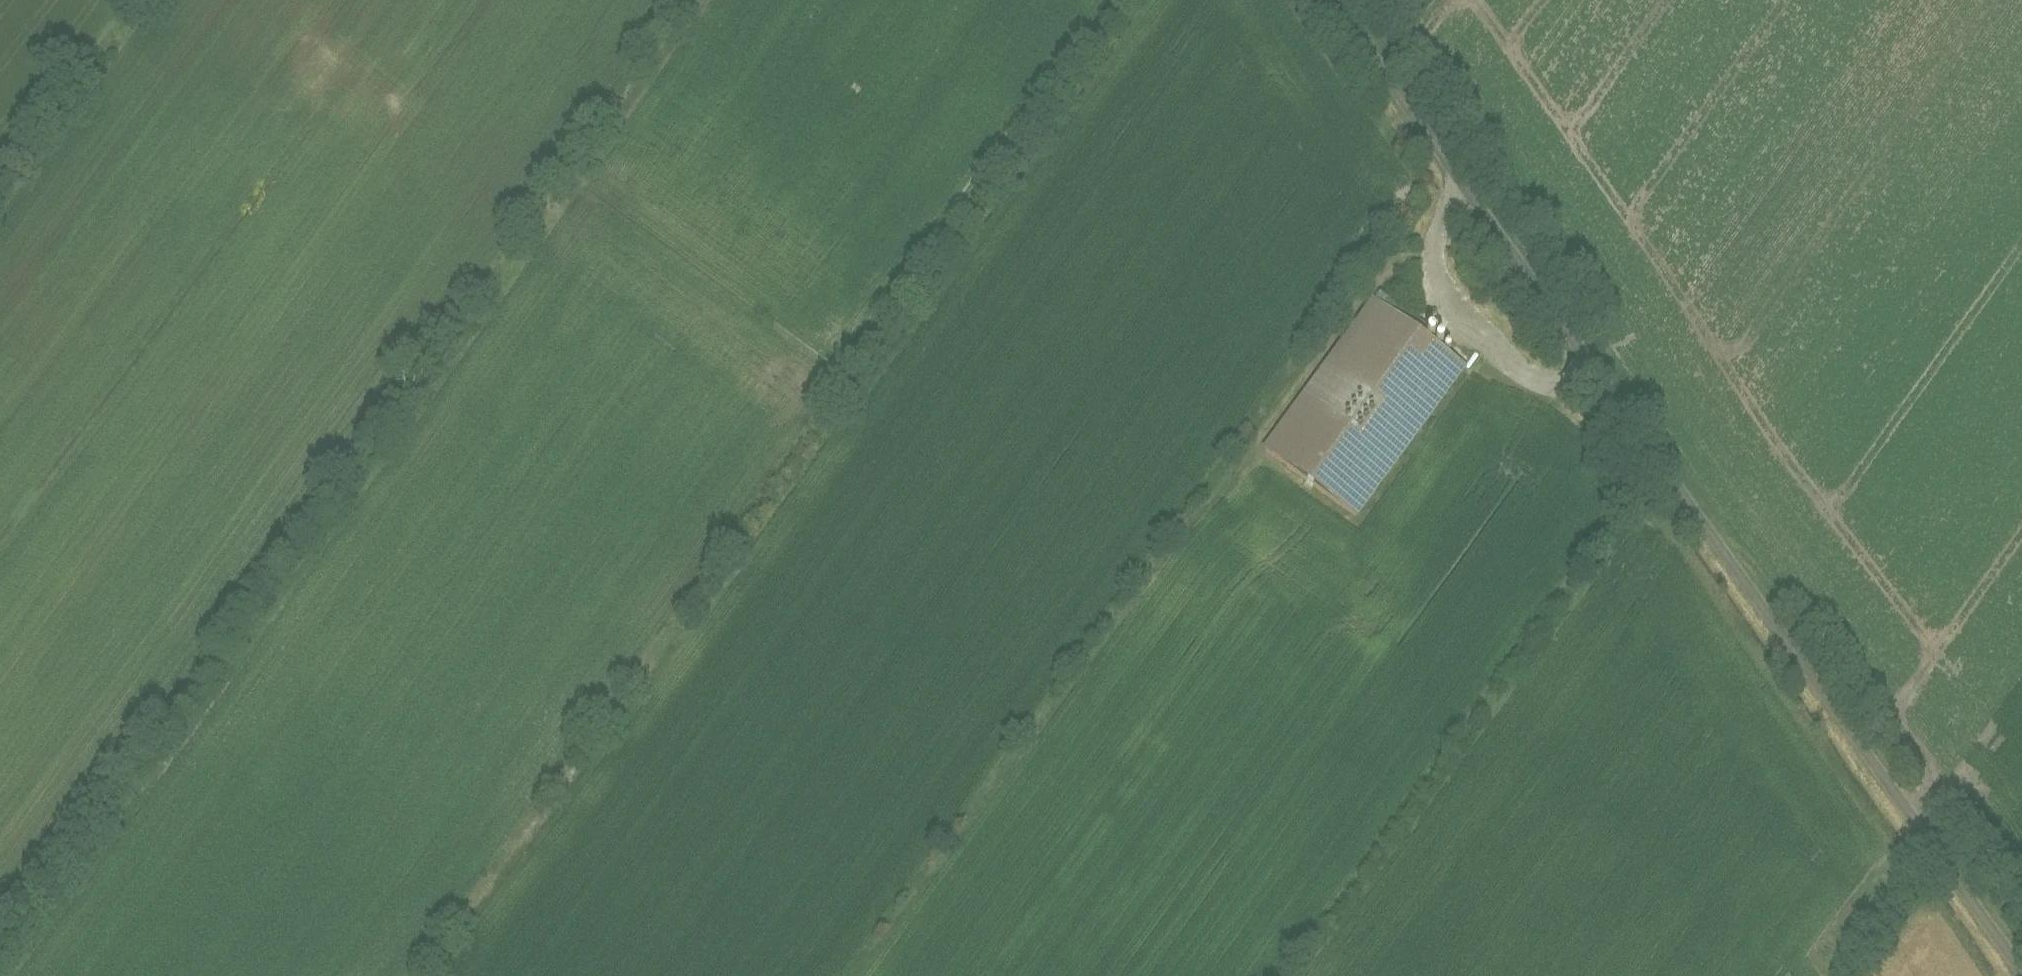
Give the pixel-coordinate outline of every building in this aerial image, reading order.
[(1381,300),(1270,450),(1364,518),(1474,369),(1381,300)]
